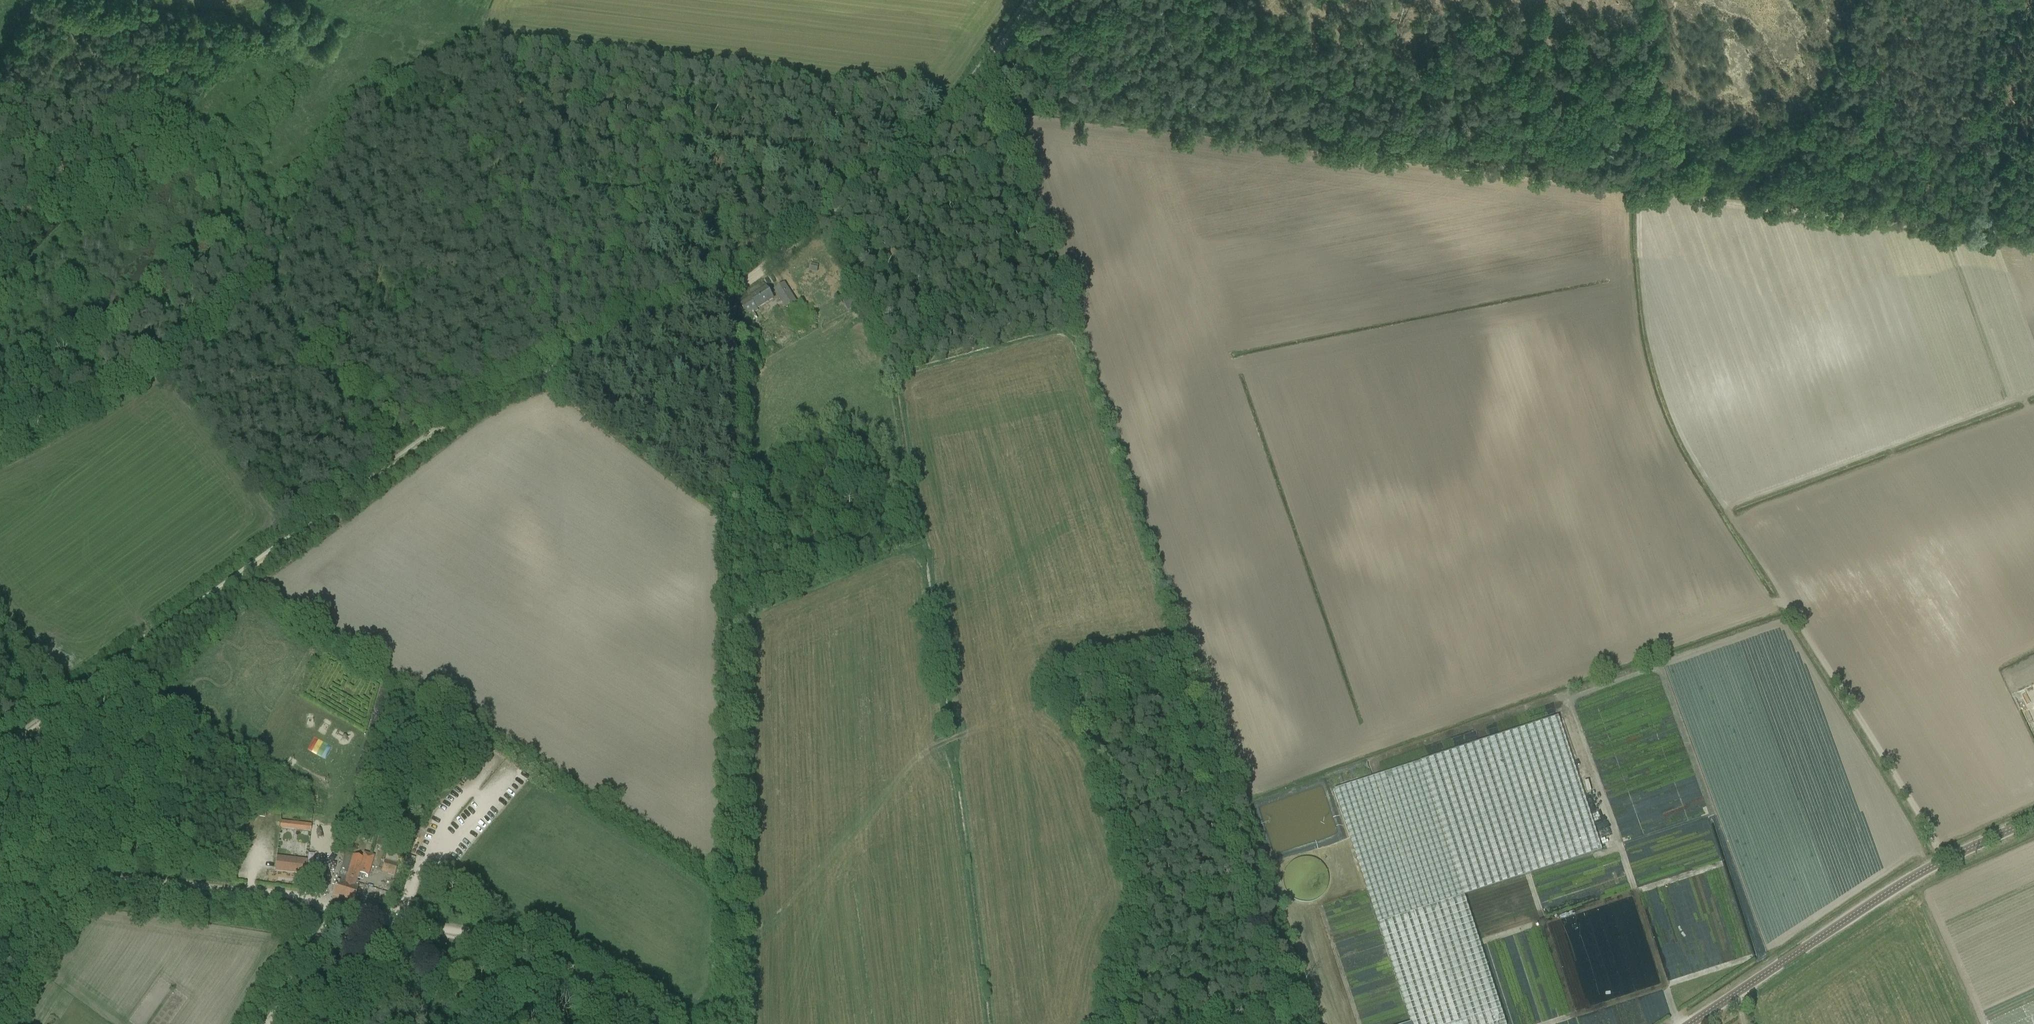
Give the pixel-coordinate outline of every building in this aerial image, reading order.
[(773,290),(781,303),(779,305),(782,309),(784,308),(785,309),(796,302),(784,283),(773,290)] [(773,300),(771,297),(766,289),(741,305),(747,315),(751,322),(756,318),(753,312),(773,300)] [(854,306),(847,292),(839,296),(847,310),(854,306)] [(799,314),(794,306),(787,311),(791,319),(799,314)] [(754,334),(748,324),(738,331),(739,333),(737,335),(741,342),(754,334)] [(1367,891),(1323,906),(1361,1023),(1505,1023),(1464,896),(1601,852),(1558,717),(1334,790),(1367,891)] [(259,750),(256,756),(266,761),(269,756),(259,750)] [(1359,767),(1361,776),(1373,774),(1372,765),(1359,767)] [(311,832),(312,825),(281,821),(280,828),(311,832)] [(368,831),(361,837),(365,842),(373,836),(368,831)] [(399,843),(412,848),(415,839),(402,834),(399,843)] [(389,840),(378,837),(376,846),(387,848),(389,840)] [(402,867),(405,855),(387,850),(381,873),(394,876),(396,866),(402,867)] [(337,883),(335,886),(333,896),(353,902),(355,894),(357,889),(354,888),(359,874),(368,877),(374,857),(364,854),(363,859),(353,856),(347,878),(339,876),(337,883)] [(306,875),(307,865),(307,861),(277,857),(276,861),(275,871),(306,875)] [(49,1022),(54,1023),(58,1023),(61,1016),(54,1012),(49,1022)]
